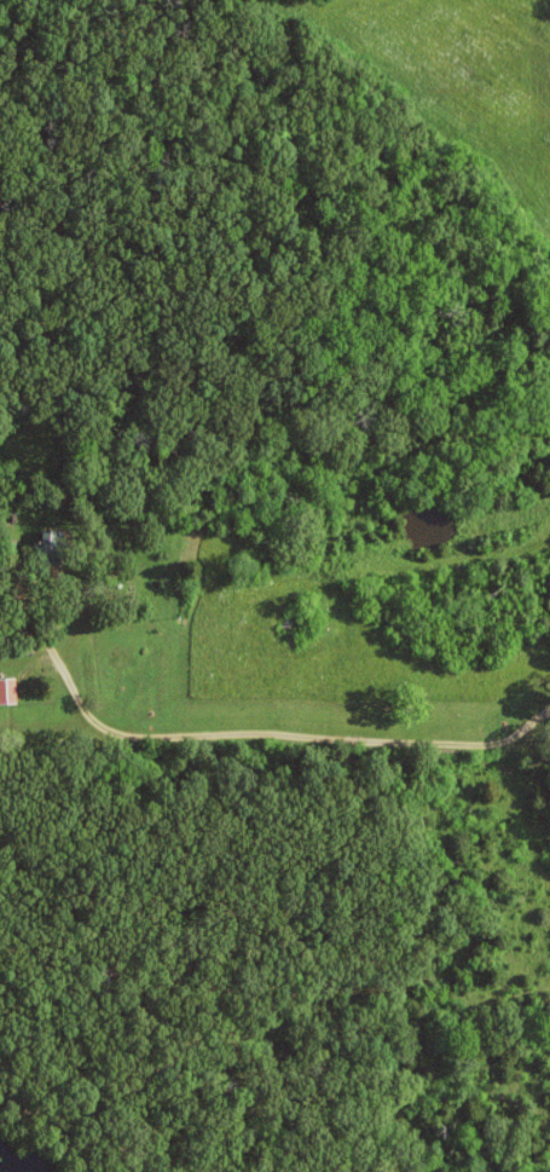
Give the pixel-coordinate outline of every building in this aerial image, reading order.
[(19,681),(0,682),(0,706),(19,706),(19,681)]
